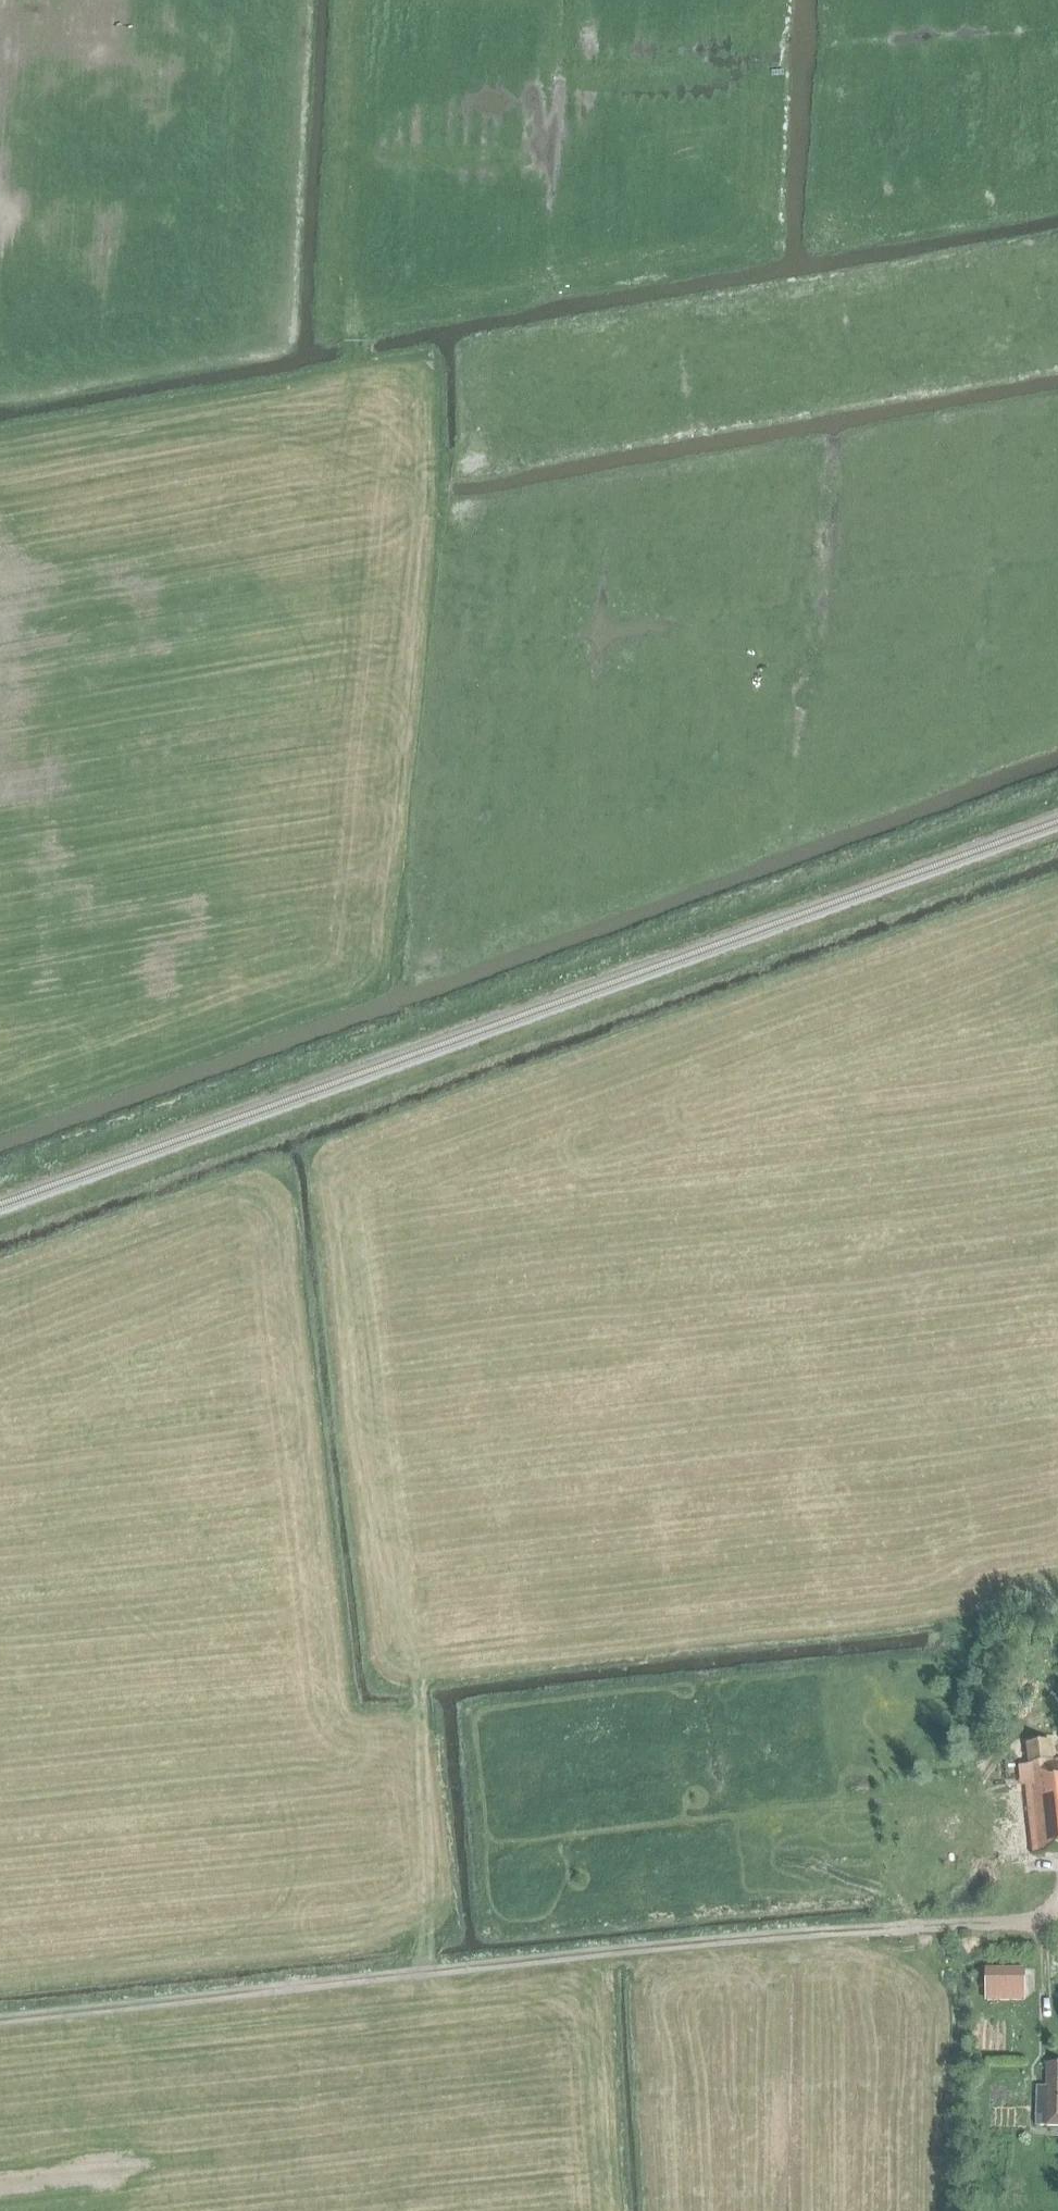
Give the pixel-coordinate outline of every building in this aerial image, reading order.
[(1054,1760),(1052,1741),(1028,1744),(1032,1783),(1026,1784),(1033,1856),(1057,1853),(1057,1760),(1054,1760)] [(984,1973),(984,2004),(1024,2003),(1024,1973),(984,1973)] [(1047,2065),(1046,2087),(1037,2087),(1036,2126),(1057,2126),(1057,2065),(1047,2065)]
